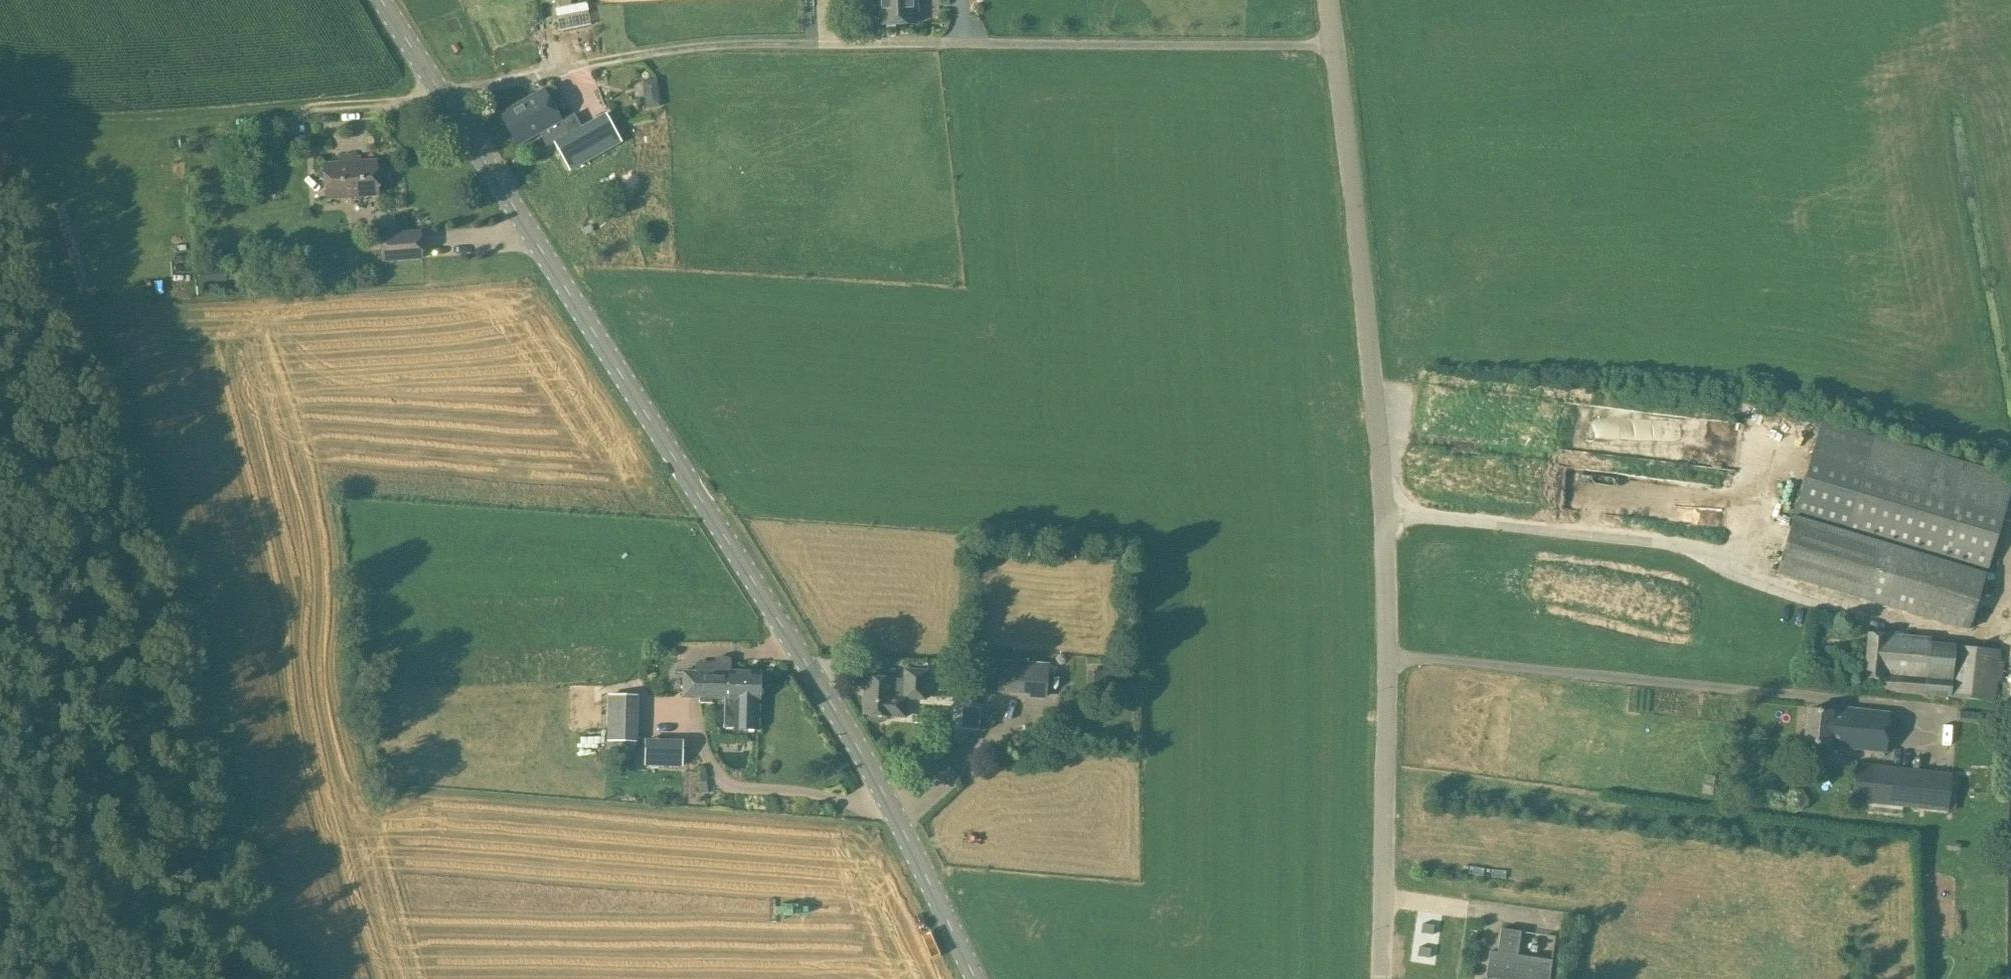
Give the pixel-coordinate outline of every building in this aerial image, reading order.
[(880,25),(916,24),(916,0),(879,0),(880,25)] [(554,8),(559,31),(591,24),(586,1),(554,8)] [(544,90),(500,115),(518,147),(547,130),(562,122),(561,120),(552,104),(558,100),(560,96),(556,87),(551,86),(544,90)] [(606,112),(554,142),(570,170),(622,140),(606,112)] [(377,161),(324,165),(327,200),(379,196),(377,161)] [(421,233),(383,236),(385,262),(423,259),(421,233)] [(226,265),(200,268),(201,286),(227,284),(226,265)] [(1823,421),(1776,575),(1969,633),(2010,493),(2010,478),(1823,421)] [(1864,680),(1882,682),(1881,693),(1994,702),(1996,684),(2003,684),(2006,656),(2001,655),(2000,651),(1955,648),(1956,645),(1931,643),(1931,638),(1868,633),(1864,680)] [(759,701),(759,673),(731,673),(732,658),(723,656),(716,658),(716,662),(696,662),(696,670),(682,670),(682,698),(701,699),(701,702),(713,702),(713,698),(726,698),(727,700),(727,706),(731,710),(735,713),(735,715),(740,717),(740,718),(740,730),(758,730),(758,701),(759,701)] [(1047,700),(1050,663),(1001,660),(998,692),(1029,695),(1029,698),(1047,700)] [(887,721),(887,717),(906,718),(907,699),(926,700),(927,672),(905,671),(905,681),(866,679),(864,715),(867,715),(867,720),(872,723),(874,723),(880,724),(883,723),(887,721)] [(2010,700),(2010,683),(2003,682),(2002,699),(2010,700)] [(608,685),(608,693),(635,692),(635,684),(608,685)] [(636,742),(638,742),(638,695),(608,695),(608,742),(607,742),(606,758),(615,758),(615,766),(636,767),(636,760),(627,759),(636,759),(636,742)] [(977,727),(978,708),(962,708),(962,727),(977,727)] [(1829,746),(1842,748),(1842,750),(1885,754),(1892,714),(1849,709),(1833,708),(1832,713),(1808,710),(1804,744),(1829,746)] [(643,766),(681,765),(680,747),(643,748),(643,766)] [(1951,804),(1949,804),(1953,775),(1873,767),(1867,817),(1954,825),(1955,805),(1963,805),(1964,796),(1952,795),(1951,804)] [(1521,932),(1501,929),(1498,954),(1490,953),(1486,978),(1489,978),(1550,978),(1552,961),(1518,956),(1521,932)]
